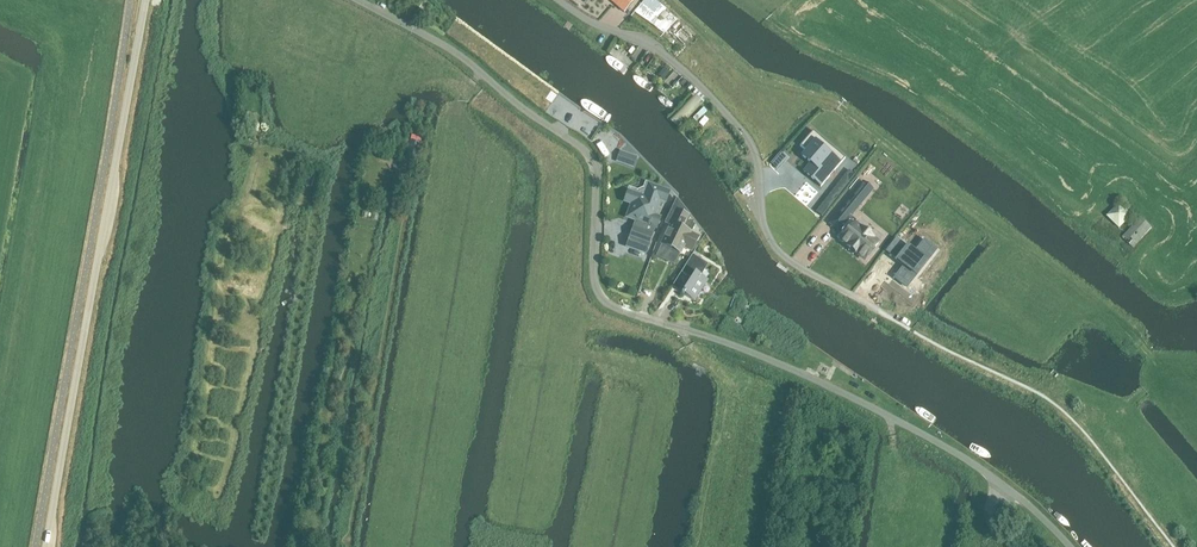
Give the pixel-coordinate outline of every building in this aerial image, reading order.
[(625,10),(635,0),(613,0),(625,10)] [(659,4),(655,0),(644,0),(635,11),(646,20),(659,4)] [(664,69),(658,76),(663,80),(669,73),(664,69)] [(813,131),(800,146),(805,150),(800,156),(801,157),(802,156),(810,163),(802,172),(803,172),(804,171),(820,185),(819,186),(820,187),(845,158),(813,131)] [(410,141),(407,158),(418,160),(421,143),(410,141)] [(776,168),(786,158),(780,153),(780,152),(773,160),(770,163),(776,168)] [(307,186),(317,188),(320,176),(310,174),(307,186)] [(628,191),(624,202),(631,205),(626,218),(635,221),(626,247),(646,254),(654,229),(656,229),(660,217),(655,215),(660,201),(666,203),(670,191),(648,184),(644,196),(628,191)] [(855,193),(828,227),(836,234),(840,229),(841,228),(847,233),(844,237),(842,238),(841,241),(839,243),(863,263),(876,246),(852,226),(846,222),(848,219),(863,200),(855,193)] [(1105,214),(1118,227),(1131,213),(1118,201),(1105,214)] [(671,226),(662,245),(680,254),(683,247),(692,252),(693,251),(699,237),(691,233),(695,225),(687,221),(690,216),(673,208),(669,214),(667,220),(665,223),(671,226)] [(1121,238),(1133,248),(1151,226),(1139,216),(1121,238)] [(903,266),(893,278),(894,279),(895,278),(907,287),(936,251),(924,241),(924,240),(924,239),(914,252),(904,245),(894,258),(903,266)] [(690,258),(681,272),(692,279),(683,293),(695,301),(708,280),(701,276),(706,268),(708,264),(693,254),(690,258)]
